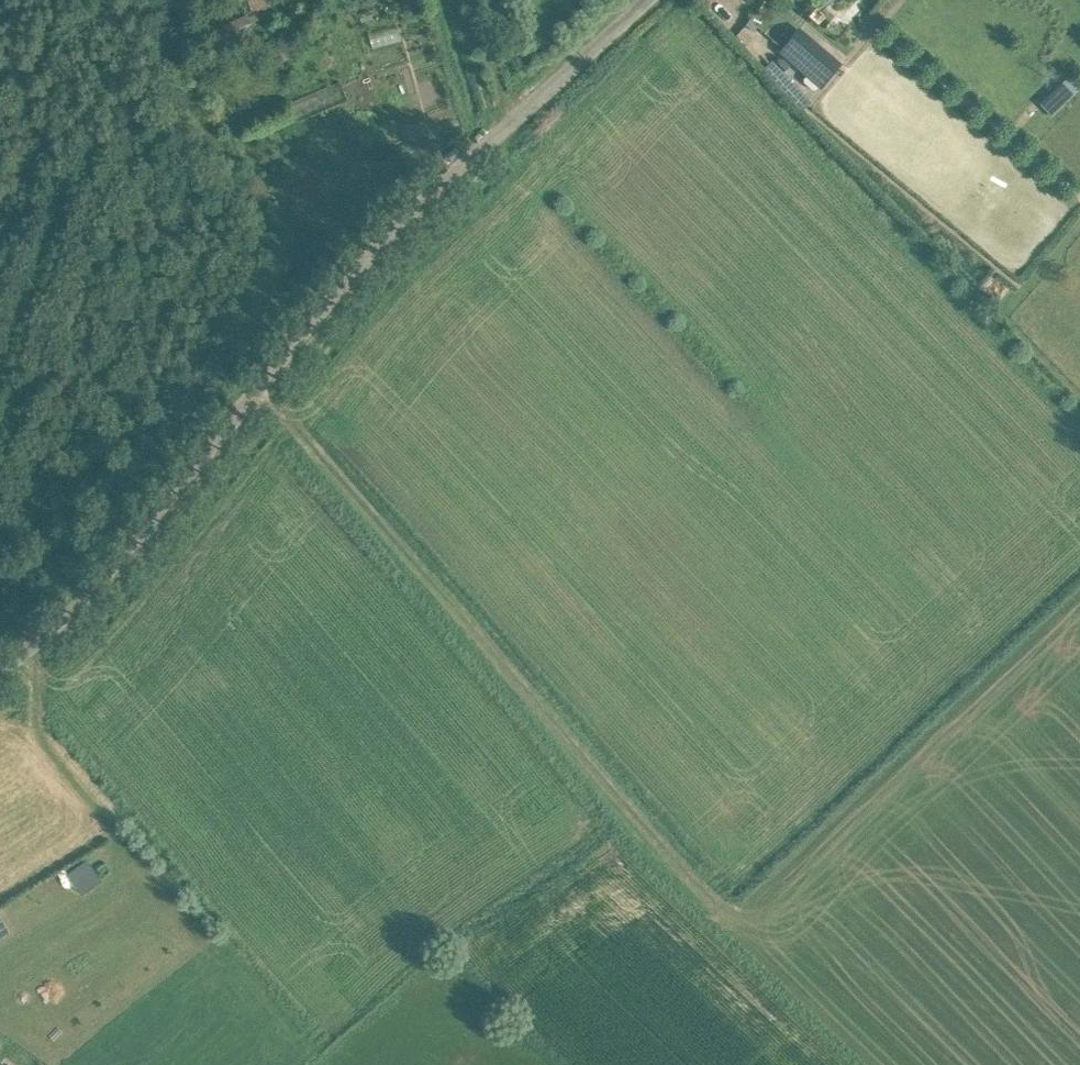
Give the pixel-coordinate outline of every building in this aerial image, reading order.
[(781,52),(821,86),(837,67),(797,33),(781,52)] [(279,48),(268,53),(269,56),(273,66),(290,58),(286,48),(280,51),(279,48)] [(1060,87),(1041,105),(1050,114),(1069,96),(1060,87)]
